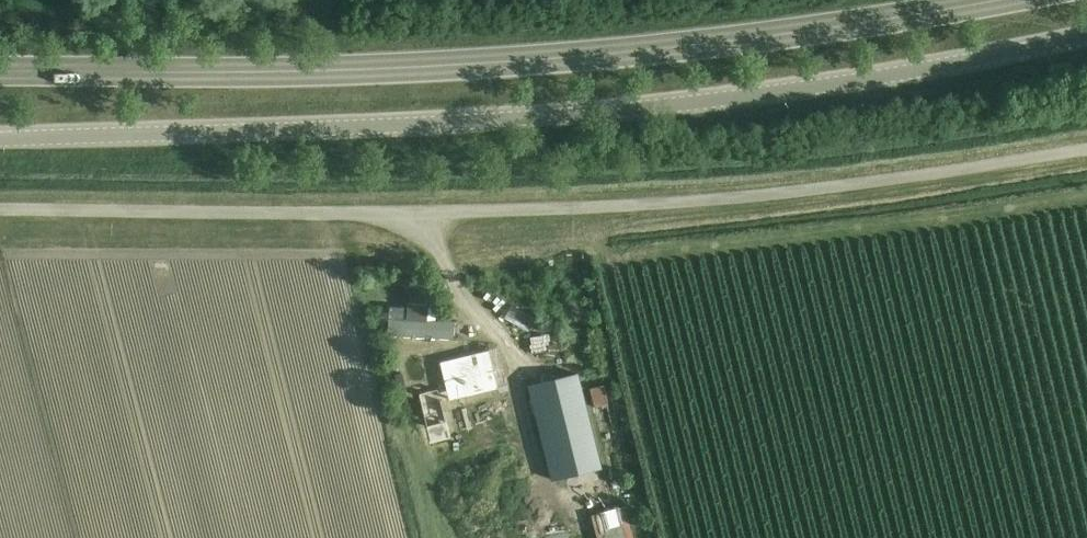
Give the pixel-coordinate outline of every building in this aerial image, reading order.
[(461,385),(458,370),(453,349),(402,361),(412,404),(435,398),(434,392),(461,385)] [(564,376),(581,448),(617,440),(600,367),(564,376)] [(478,376),(466,389),(476,399),(488,386),(478,376)] [(498,465),(520,460),(562,450),(545,381),(481,396),(498,465)]
